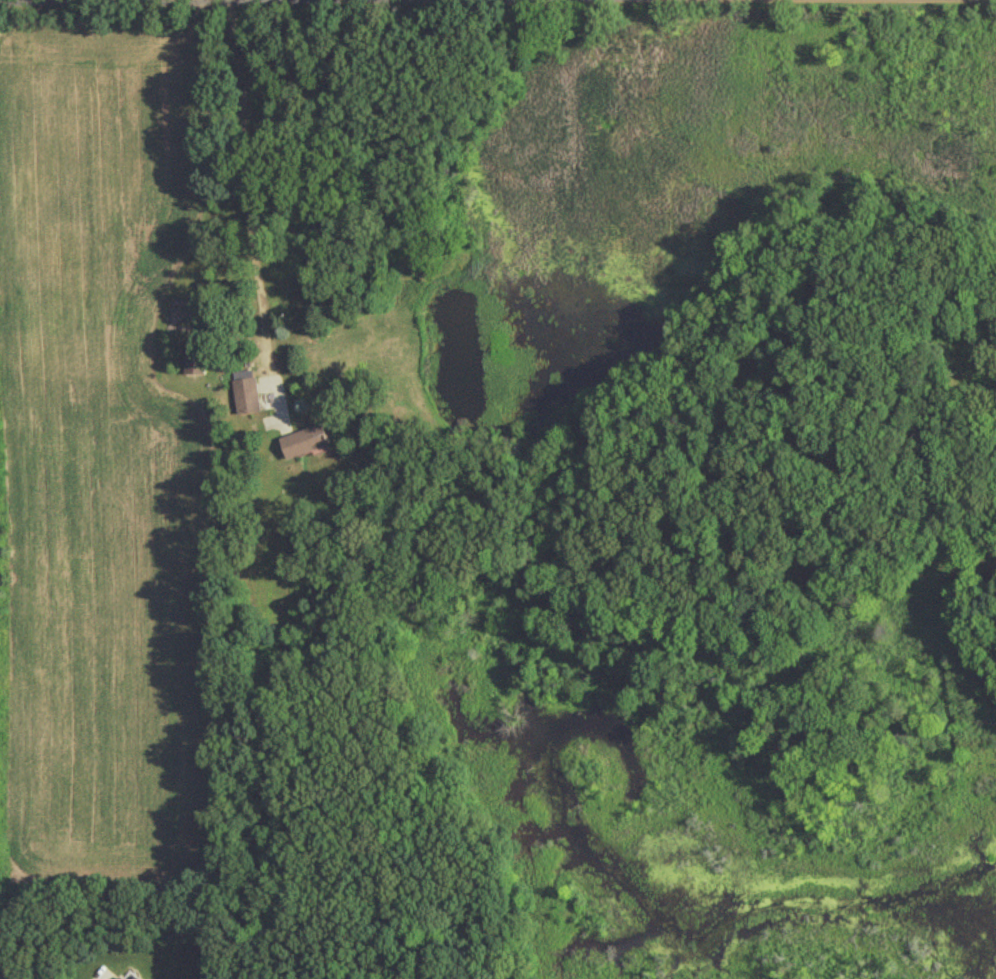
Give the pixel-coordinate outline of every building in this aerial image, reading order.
[(186,373),(206,373),(205,342),(185,342),(186,373)] [(258,376),(233,379),(238,413),(262,410),(258,376)] [(281,436),(289,459),(318,449),(318,448),(332,443),(324,422),(281,436)]
